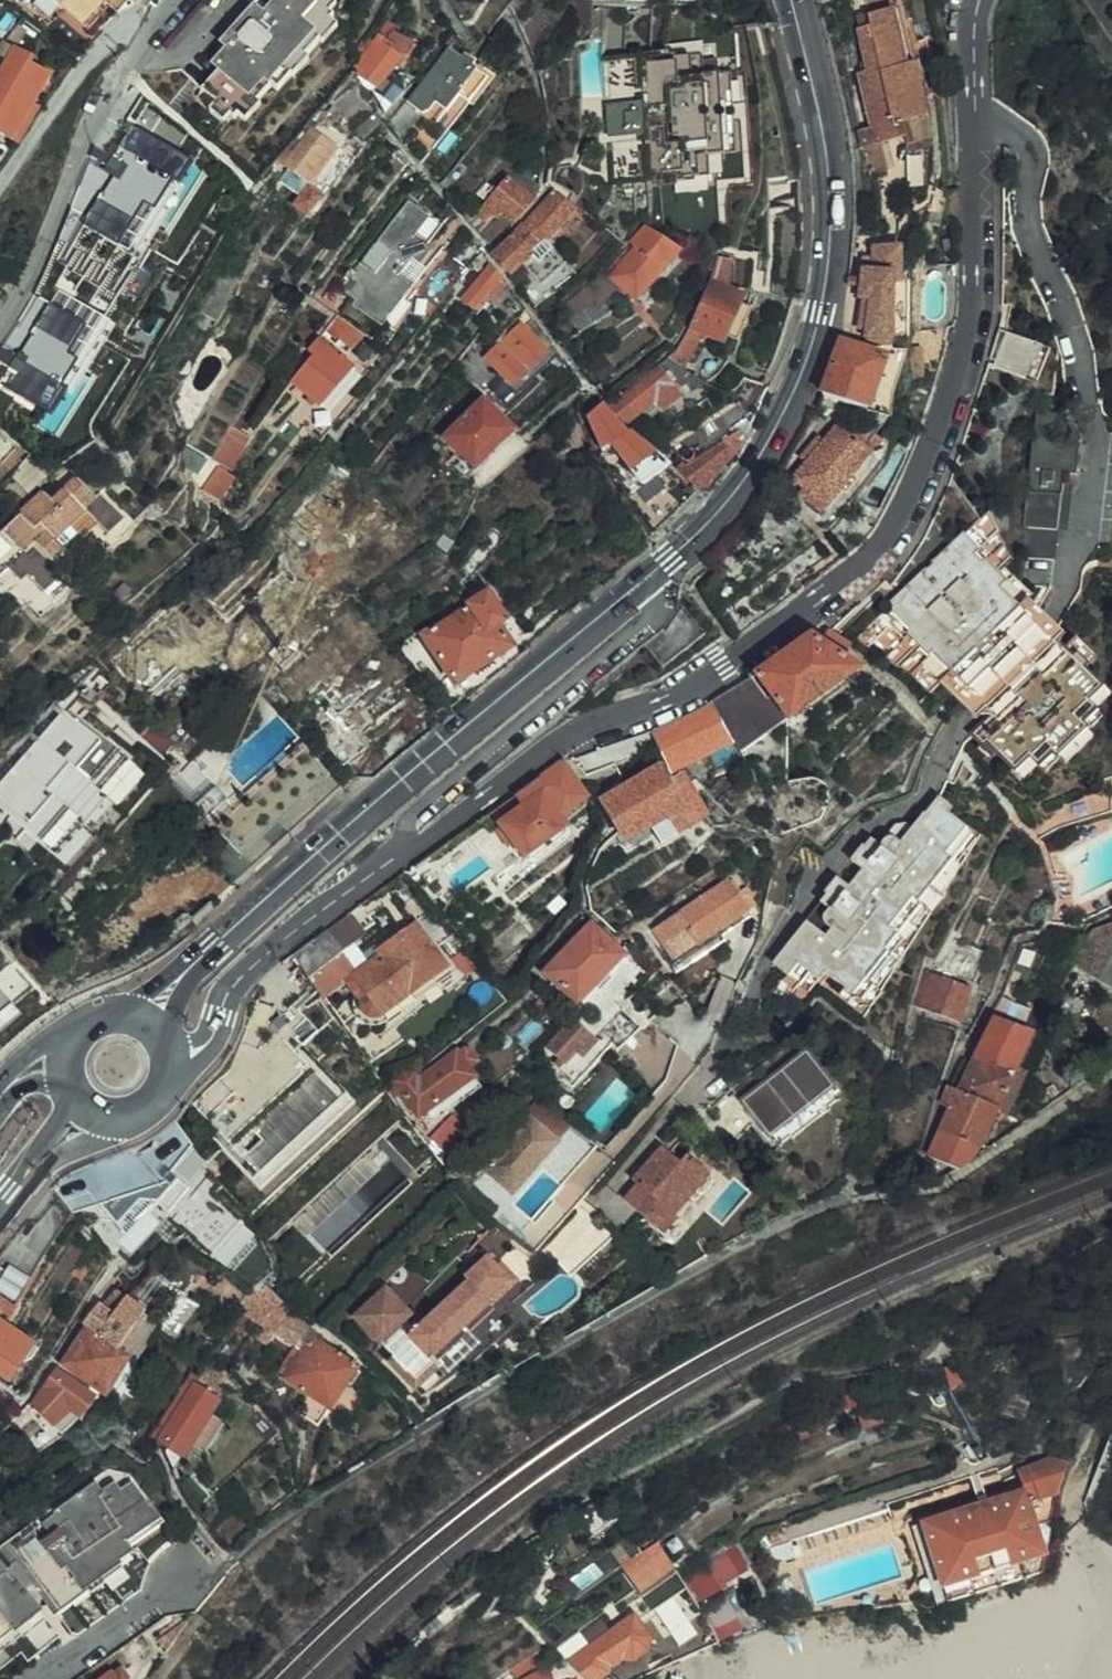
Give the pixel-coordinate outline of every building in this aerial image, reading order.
[(81,19),(82,19),(93,6),(98,0),(60,0),(81,19)] [(230,112),(322,6),(327,0),(288,0),(288,1),(287,0),(271,0),(263,8),(256,2),(224,36),(230,41),(215,59),(220,63),(200,84),(230,112)] [(230,112),(233,115),(251,94),(256,99),(271,81),(279,88),(294,70),(287,64),(304,45),(308,47),(322,31),(316,26),(336,4),(331,0),(327,0),(322,6),(230,112)] [(514,2),(522,8),(528,0),(515,0),(514,2)] [(856,7),(844,11),(855,48),(850,60),(864,116),(855,118),(859,133),(863,132),(875,129),(875,130),(883,128),(879,113),(895,108),(900,124),(903,135),(922,130),(923,104),(908,52),(904,53),(888,0),(855,0),(856,7)] [(93,6),(82,19),(90,25),(101,13),(93,6)] [(380,28),(353,57),(359,62),(355,66),(373,83),(410,42),(394,27),(388,35),(380,28)] [(7,108),(35,58),(15,47),(17,41),(0,31),(0,104),(7,108)] [(700,41),(601,48),(609,178),(708,172),(707,153),(730,152),(724,58),(701,60),(700,41)] [(435,101),(441,106),(452,91),(472,65),(450,49),(403,99),(419,113),(425,112),(435,101)] [(404,62),(372,97),(379,107),(391,96),(414,72),(404,62)] [(472,65),(452,91),(463,99),(483,73),(472,65)] [(879,113),(883,128),(900,124),(895,108),(879,113)] [(361,136),(376,120),(368,110),(351,128),(361,136)] [(10,379),(55,406),(204,166),(132,122),(104,168),(117,177),(52,282),(65,290),(10,379)] [(347,156),(335,145),(331,141),(312,124),(297,142),(277,165),(270,172),(292,191),(294,193),(290,197),(301,207),(317,191),(347,156)] [(875,129),(863,132),(870,160),(882,157),(875,130),(875,129)] [(507,208),(520,219),(538,197),(512,176),(484,207),(491,214),(495,208),(501,214),(507,208)] [(580,204),(558,190),(533,217),(535,219),(531,222),(529,221),(516,236),(516,239),(499,254),(516,274),(537,255),(531,248),(549,230),(555,235),(580,204)] [(952,221),(953,192),(942,197),(944,208),(941,219),(952,221)] [(368,268),(354,257),(332,283),(377,318),(420,266),(413,259),(427,241),(418,234),(428,223),(432,226),(444,211),(432,200),(410,227),(408,226),(422,209),(405,194),(372,233),(387,244),(368,268)] [(801,218),(765,218),(766,262),(802,261),(801,218)] [(650,228),(608,274),(616,281),(635,297),(679,248),(650,228)] [(874,243),(874,267),(897,268),(898,281),(908,280),(907,242),(874,243)] [(719,245),(715,266),(726,270),(726,248),(719,245)] [(616,281),(608,274),(598,265),(583,280),(559,299),(568,312),(592,292),(600,297),(616,281)] [(488,269),(486,266),(458,301),(473,313),(485,298),(474,292),(488,269)] [(671,347),(663,353),(678,362),(693,333),(697,334),(702,326),(716,332),(738,291),(726,285),(726,270),(715,266),(690,317),(688,316),(671,347)] [(868,266),(863,295),(858,336),(869,341),(895,347),(898,281),(897,268),(874,267),(868,266)] [(474,292),(485,298),(498,281),(488,269),(474,292)] [(339,317),(330,309),(321,318),(330,326),(339,317)] [(528,321),(520,310),(510,321),(496,335),(477,353),(469,361),(457,373),(467,383),(479,371),(487,363),(506,382),(540,350),(523,334),(528,329),(524,325),(528,321)] [(311,348),(287,373),(314,399),(349,362),(316,332),(305,343),(311,348)] [(1020,335),(1006,368),(1041,381),(1048,366),(1050,366),(1057,349),(1020,335)] [(843,339),(826,391),(870,405),(887,353),(843,339)] [(663,353),(605,399),(617,414),(650,391),(659,403),(675,392),(676,395),(698,379),(678,362),(663,353)] [(757,384),(744,377),(738,387),(757,397),(762,386),(757,384)] [(1101,393),(1094,392),(1071,389),(1068,417),(1036,413),(1030,470),(1032,471),(1030,493),(1026,492),(1023,528),(1029,529),(1025,560),(1054,563),(1052,591),(1076,593),(1083,594),(1086,583),(1093,575),(1101,570),(1109,570),(1111,569),(1111,409),(1109,404),(1106,393),(1101,393)] [(481,398),(441,436),(468,464),(507,427),(481,398)] [(619,425),(596,398),(582,410),(597,445),(619,425)] [(674,462),(696,484),(713,465),(741,432),(728,420),(738,410),(726,398),(662,441),(678,457),(674,462)] [(728,420),(741,432),(751,422),(738,410),(728,420)] [(619,425),(597,445),(593,448),(649,529),(692,487),(655,450),(623,423),(619,425)] [(828,439),(812,457),(796,473),(808,484),(801,490),(824,511),(847,485),(876,453),(843,423),(828,439)] [(233,424),(214,458),(233,468),(252,434),(233,424)] [(806,452),(812,457),(828,439),(822,435),(806,452)] [(215,464),(205,489),(227,497),(236,472),(215,464)] [(41,489),(4,526),(27,549),(35,541),(50,556),(91,515),(81,504),(93,492),(74,473),(49,497),(41,489)] [(1053,623),(1032,601),(1001,566),(1005,562),(986,541),(982,542),(976,534),(980,530),(968,516),(890,588),(915,615),(912,617),(934,639),(938,635),(957,656),(946,666),(979,700),(1057,627),(1053,623)] [(446,532),(438,543),(449,551),(457,540),(446,532)] [(478,594),(415,634),(448,683),(504,647),(490,626),(496,622),(478,594)] [(710,633),(684,603),(674,611),(635,645),(627,653),(628,661),(644,675),(656,669),(710,633)] [(992,739),(1002,749),(1033,776),(1047,763),(1055,770),(1068,759),(1072,762),(1103,734),(1099,730),(1111,718),(1111,714),(1106,706),(1111,701),(1111,688),(1103,678),(1109,672),(1098,660),(1103,654),(1102,630),(992,739)] [(734,690),(713,701),(741,749),(791,719),(841,683),(861,668),(821,643),(813,638),(771,668),(762,674),(776,695),(772,698),(756,673),(734,690)] [(86,678),(78,669),(70,677),(79,685),(86,678)] [(117,751),(52,692),(0,751),(0,790),(45,831),(70,804),(63,797),(85,773),(92,779),(117,751)] [(671,721),(657,728),(678,770),(733,742),(709,703),(671,721)] [(204,772),(184,790),(230,840),(318,757),(289,726),(218,787),(204,772)] [(1100,781),(1111,781),(1111,769),(1111,758),(1101,758),(1100,781)] [(583,786),(565,761),(518,794),(528,808),(505,825),(508,831),(503,835),(511,847),(518,842),(534,864),(573,834),(565,822),(562,818),(588,799),(581,787),(583,786)] [(661,768),(609,800),(605,803),(624,834),(630,843),(687,809),(661,768)] [(831,968),(840,974),(868,996),(881,980),(874,974),(906,932),(901,929),(924,900),(936,908),(960,879),(956,877),(968,862),(965,859),(984,834),(981,831),(961,816),(966,809),(952,799),(938,818),(935,816),(923,832),(917,828),(909,823),(891,847),(884,842),(876,850),(874,849),(863,862),(874,871),(861,887),(850,879),(838,894),(841,896),(786,965),(803,979),(815,964),(826,974),(831,968)] [(69,867),(35,896),(38,898),(46,908),(48,911),(82,881),(77,875),(89,865),(78,851),(65,861),(69,867)] [(713,868),(640,917),(653,936),(675,922),(683,933),(734,899),(713,868)] [(46,908),(38,898),(32,904),(40,914),(46,908)] [(653,936),(640,917),(635,920),(660,957),(739,904),(734,899),(683,933),(661,947),(653,936)] [(341,917),(321,934),(332,947),(333,947),(365,924),(354,908),(341,917)] [(1076,916),(1057,952),(1097,972),(1111,947),(1111,908),(1076,916)] [(541,966),(533,974),(551,993),(559,985),(564,989),(609,942),(605,938),(579,912),(532,957),(541,966)] [(321,934),(291,958),(318,998),(340,981),(351,995),(360,997),(357,1004),(358,1008),(362,1013),(368,1015),(374,1014),(382,1011),(392,1003),(441,966),(442,966),(406,920),(368,948),(373,955),(352,971),(333,947),(332,947),(321,934)] [(675,922),(653,936),(661,947),(683,933),(675,922)] [(472,961),(458,944),(445,955),(459,971),(472,961)] [(923,978),(916,1009),(928,1013),(965,1026),(976,992),(945,980),(938,977),(936,983),(923,978)] [(608,995),(583,1019),(601,1038),(626,1014),(608,995)] [(981,1004),(962,1042),(999,1056),(1017,1018),(1010,1015),(1012,1009),(1001,1005),(999,1011),(981,1004)] [(545,1046),(541,1051),(546,1055),(561,1070),(579,1050),(594,1035),(584,1026),(578,1022),(561,1006),(533,1035),(545,1046)] [(329,1029),(321,1017),(294,1043),(304,1054),(329,1029)] [(751,1121),(756,1117),(810,1070),(813,1067),(783,1035),(723,1088),(751,1121)] [(388,1066),(372,1076),(381,1089),(391,1084),(405,1103),(462,1067),(457,1060),(467,1052),(458,1038),(447,1044),(446,1043),(412,1066),(408,1061),(401,1065),(399,1064),(388,1066)] [(943,1079),(982,1096),(990,1100),(1000,1079),(1008,1061),(999,1056),(962,1042),(943,1079)] [(810,1070),(756,1117),(766,1129),(775,1121),(778,1123),(811,1094),(809,1091),(820,1082),(810,1070)] [(216,1141),(240,1166),(252,1154),(260,1161),(267,1168),(338,1097),(315,1073),(314,1072),(302,1083),(289,1071),(216,1141)] [(915,1141),(914,1143),(925,1166),(929,1165),(956,1145),(956,1144),(961,1133),(964,1134),(982,1096),(943,1079),(935,1075),(929,1090),(939,1095),(927,1118),(922,1116),(915,1141)] [(448,1115),(438,1105),(416,1124),(426,1135),(448,1115)] [(408,1109),(399,1115),(407,1125),(415,1119),(408,1109)] [(544,1132),(532,1123),(516,1109),(472,1160),(501,1184),(544,1132)] [(585,1133),(561,1113),(530,1152),(534,1155),(550,1137),(559,1145),(559,1165),(585,1133)] [(534,1155),(531,1159),(550,1175),(559,1165),(559,1145),(550,1137),(534,1155)] [(620,1197),(659,1229),(710,1171),(659,1144),(628,1176),(634,1182),(620,1197)] [(174,1187),(178,1190),(185,1198),(168,1216),(199,1245),(228,1212),(199,1181),(204,1176),(208,1172),(182,1149),(170,1163),(185,1176),(174,1187)] [(474,1217),(460,1232),(474,1248),(482,1256),(487,1251),(509,1232),(506,1230),(481,1211),(474,1217)] [(482,1256),(474,1248),(453,1266),(450,1263),(439,1272),(445,1279),(394,1325),(397,1328),(374,1349),(399,1378),(422,1358),(426,1354),(418,1345),(477,1293),(474,1289),(495,1270),(482,1256)] [(487,1251),(482,1256),(495,1270),(474,1289),(477,1293),(478,1294),(504,1271),(487,1251)] [(87,1252),(74,1271),(84,1277),(97,1259),(87,1252)] [(0,1284),(0,1289),(18,1300),(33,1276),(12,1263),(0,1284)] [(248,1271),(236,1289),(254,1300),(262,1289),(273,1300),(281,1293),(255,1267),(248,1271)] [(230,1298),(261,1319),(273,1300),(262,1289),(254,1300),(236,1289),(230,1298)] [(93,1330),(68,1364),(109,1395),(113,1389),(121,1395),(140,1364),(133,1359),(127,1355),(122,1350),(135,1331),(153,1309),(131,1297),(121,1290),(105,1307),(102,1305),(88,1326),(93,1330)] [(281,1293),(273,1300),(287,1312),(293,1306),(281,1293)] [(496,1301),(471,1323),(480,1333),(504,1311),(496,1301)] [(13,1380),(40,1338),(0,1311),(0,1371),(13,1380)] [(313,1324),(304,1317),(285,1342),(280,1338),(270,1349),(277,1355),(271,1362),(313,1393),(331,1369),(336,1372),(345,1359),(343,1357),(342,1355),(343,1353),(309,1328),(313,1324)] [(1039,1332),(1037,1336),(1053,1342),(1038,1377),(1046,1379),(1071,1323),(1039,1323),(1036,1330),(1039,1332)] [(1053,1342),(1037,1336),(1023,1371),(1038,1377),(1053,1342)] [(427,1363),(422,1358),(399,1378),(404,1384),(427,1363)] [(1003,1365),(991,1396),(1006,1403),(1018,1372),(1003,1365)] [(101,1400),(63,1373),(41,1407),(60,1428),(69,1422),(80,1412),(85,1416),(87,1418),(95,1407),(101,1400)] [(152,1434),(158,1439),(197,1381),(199,1381),(191,1376),(176,1399),(152,1434)] [(848,1414),(883,1400),(879,1398),(877,1393),(873,1380),(870,1381),(868,1377),(844,1386),(844,1387),(839,1389),(844,1403),(848,1414)] [(197,1381),(158,1439),(170,1449),(168,1453),(175,1469),(176,1468),(210,1415),(207,1412),(219,1395),(199,1381),(197,1381)] [(255,1408),(246,1417),(256,1427),(264,1419),(255,1408)] [(921,1546),(935,1589),(1030,1558),(1033,1540),(1041,1487),(1052,1452),(1053,1448),(1041,1444),(1005,1460),(1011,1476),(909,1508),(921,1546)] [(24,1625),(27,1629),(51,1609),(35,1589),(45,1582),(65,1607),(136,1558),(146,1551),(143,1546),(136,1538),(166,1516),(145,1486),(133,1494),(126,1486),(113,1495),(107,1486),(67,1516),(64,1512),(5,1554),(3,1551),(0,1553),(0,1644),(24,1625)] [(780,1524),(758,1530),(762,1545),(784,1538),(780,1524)] [(646,1528),(622,1542),(630,1557),(655,1544),(646,1528)] [(630,1557),(622,1542),(610,1550),(626,1571),(658,1550),(657,1547),(655,1544),(630,1557)] [(674,1566),(686,1587),(704,1578),(703,1575),(724,1563),(714,1544),(674,1566)] [(657,1558),(645,1566),(655,1580),(667,1572),(657,1558)] [(710,1583),(684,1594),(690,1604),(697,1616),(720,1606),(710,1583)] [(644,1603),(662,1650),(684,1641),(665,1595),(644,1603)] [(587,1624),(555,1649),(575,1672),(592,1659),(594,1650),(607,1643),(620,1643),(632,1635),(635,1623),(620,1604),(587,1624)] [(720,1606),(697,1616),(704,1627),(725,1618),(720,1606)] [(158,1639),(166,1649),(188,1615),(158,1639)] [(535,1665),(504,1677),(505,1678),(567,1678),(560,1663),(545,1670),(538,1672),(535,1665)] [(122,1668),(113,1673),(112,1672),(102,1678),(129,1678),(122,1668)]
